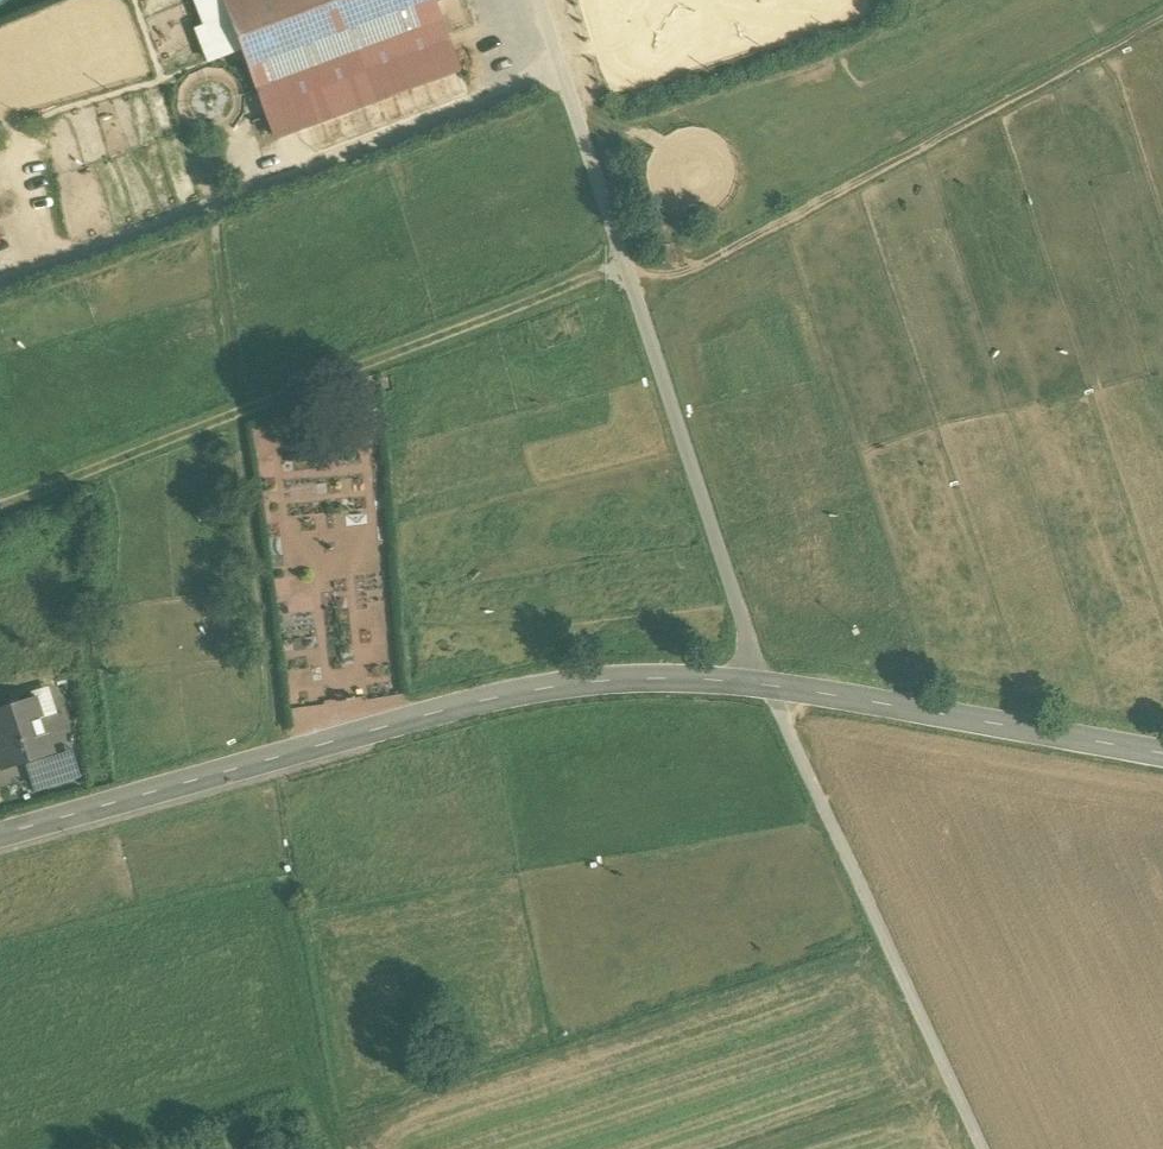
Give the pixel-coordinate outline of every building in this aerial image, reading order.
[(215,55),(240,46),(271,132),(363,98),(363,99),(457,64),(433,0),(194,0),(215,55)] [(0,714),(0,758),(3,766),(48,751),(33,703),(0,714)]
